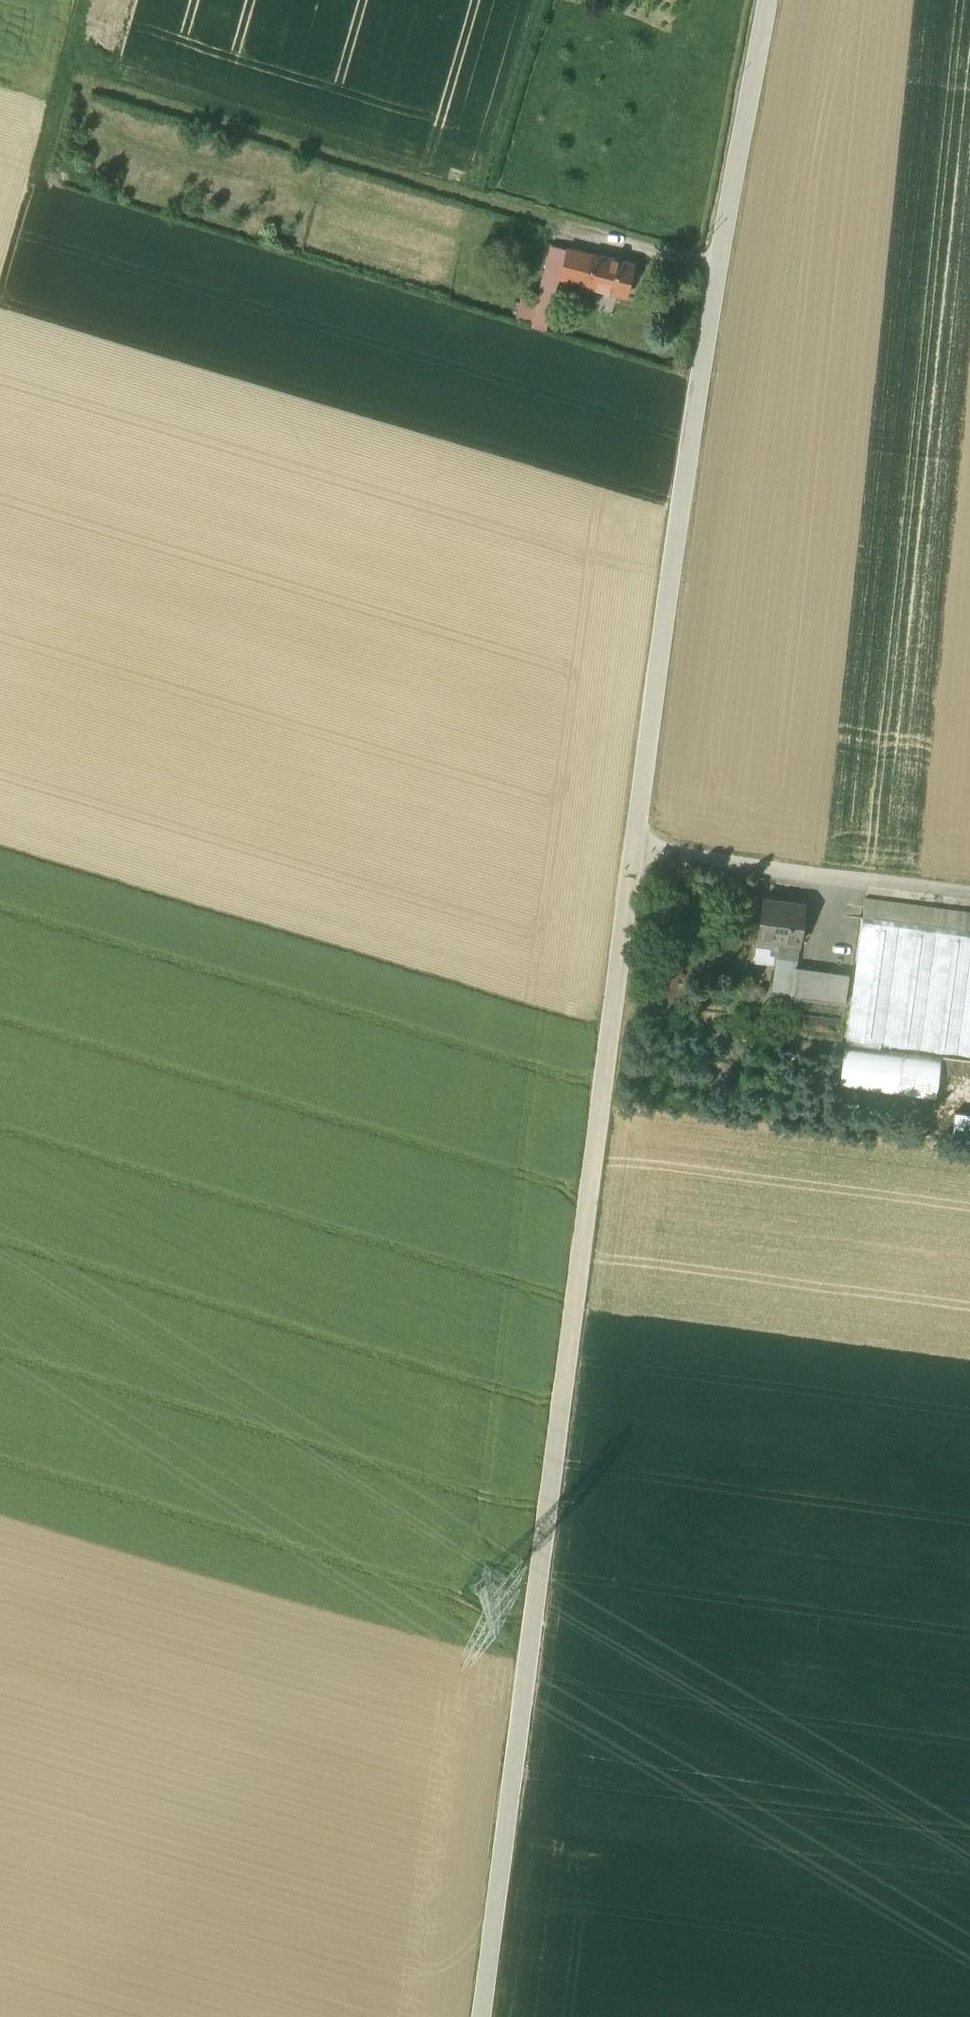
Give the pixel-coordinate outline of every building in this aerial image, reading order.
[(567,249),(551,246),(544,274),(559,278),(567,249)] [(592,256),(567,249),(559,278),(585,284),(592,256)] [(634,265),(592,254),(592,256),(585,284),(584,285),(626,296),(634,265)] [(865,897),(846,1040),(969,1057),(969,912),(865,897)] [(804,905),(762,899),(757,938),(779,940),(799,943),(804,905)] [(799,943),(779,940),(772,990),(791,992),(792,992),(796,967),(799,943)] [(849,974),(796,967),(792,992),(791,992),(790,997),(845,1005),(849,974)] [(941,1059),(845,1046),(840,1088),(935,1101),(941,1059)] [(955,1113),(952,1138),(969,1139),(969,1115),(955,1113)]
